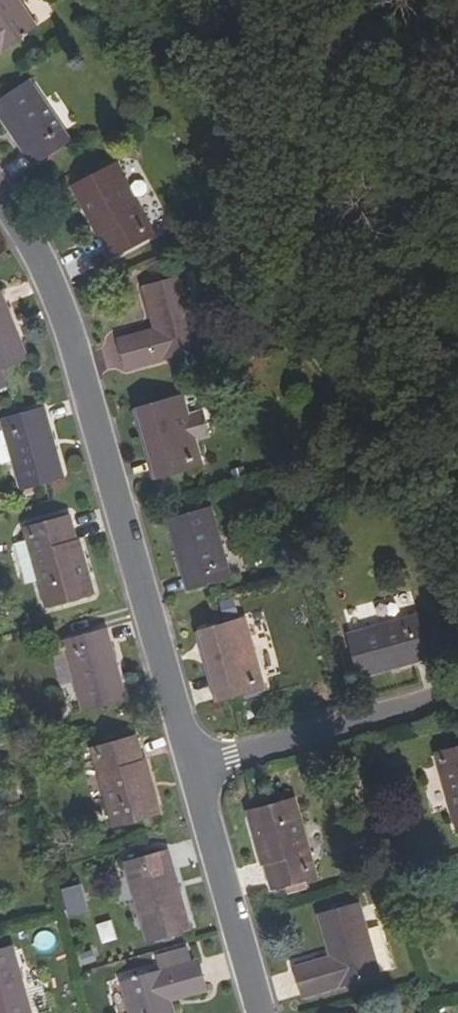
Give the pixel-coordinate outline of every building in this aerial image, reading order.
[(35,26),(17,0),(0,0),(0,49),(35,26)] [(29,79),(0,99),(0,116),(33,165),(71,140),(29,79)] [(159,219),(113,153),(75,179),(121,246),(159,219)] [(146,285),(158,327),(120,338),(128,366),(205,345),(185,273),(146,285)] [(3,290),(0,291),(0,372),(1,373),(39,351),(3,290)] [(184,396),(147,406),(159,451),(154,452),(161,477),(205,464),(184,396)] [(141,408),(154,452),(159,451),(147,406),(141,408)] [(43,408),(1,420),(4,429),(0,430),(0,459),(5,462),(12,459),(21,489),(63,477),(43,408)] [(232,577),(212,507),(170,519),(189,589),(232,577)] [(91,593),(69,516),(25,528),(47,606),(91,593)] [(431,657),(420,616),(348,635),(361,676),(431,657)] [(246,618),(207,629),(219,673),(213,674),(221,699),(265,687),(246,618)] [(125,698),(105,629),(62,641),(82,710),(125,698)] [(200,631),(213,674),(219,673),(207,629),(200,631)] [(158,813),(137,736),(92,748),(115,825),(158,813)] [(436,754),(457,832),(457,747),(436,754)] [(318,875),(296,798),(252,811),(274,888),(318,875)] [(191,930),(168,850),(126,862),(149,942),(191,930)] [(64,888),(68,916),(88,913),(85,885),(64,888)] [(321,916),(334,956),(296,968),(305,997),(382,975),(361,904),(321,916)] [(104,945),(119,939),(111,919),(97,925),(104,945)] [(13,947),(0,951),(0,1012),(31,1012),(13,947)] [(198,960),(121,982),(130,1012),(173,1012),(169,1000),(206,989),(198,960)]
